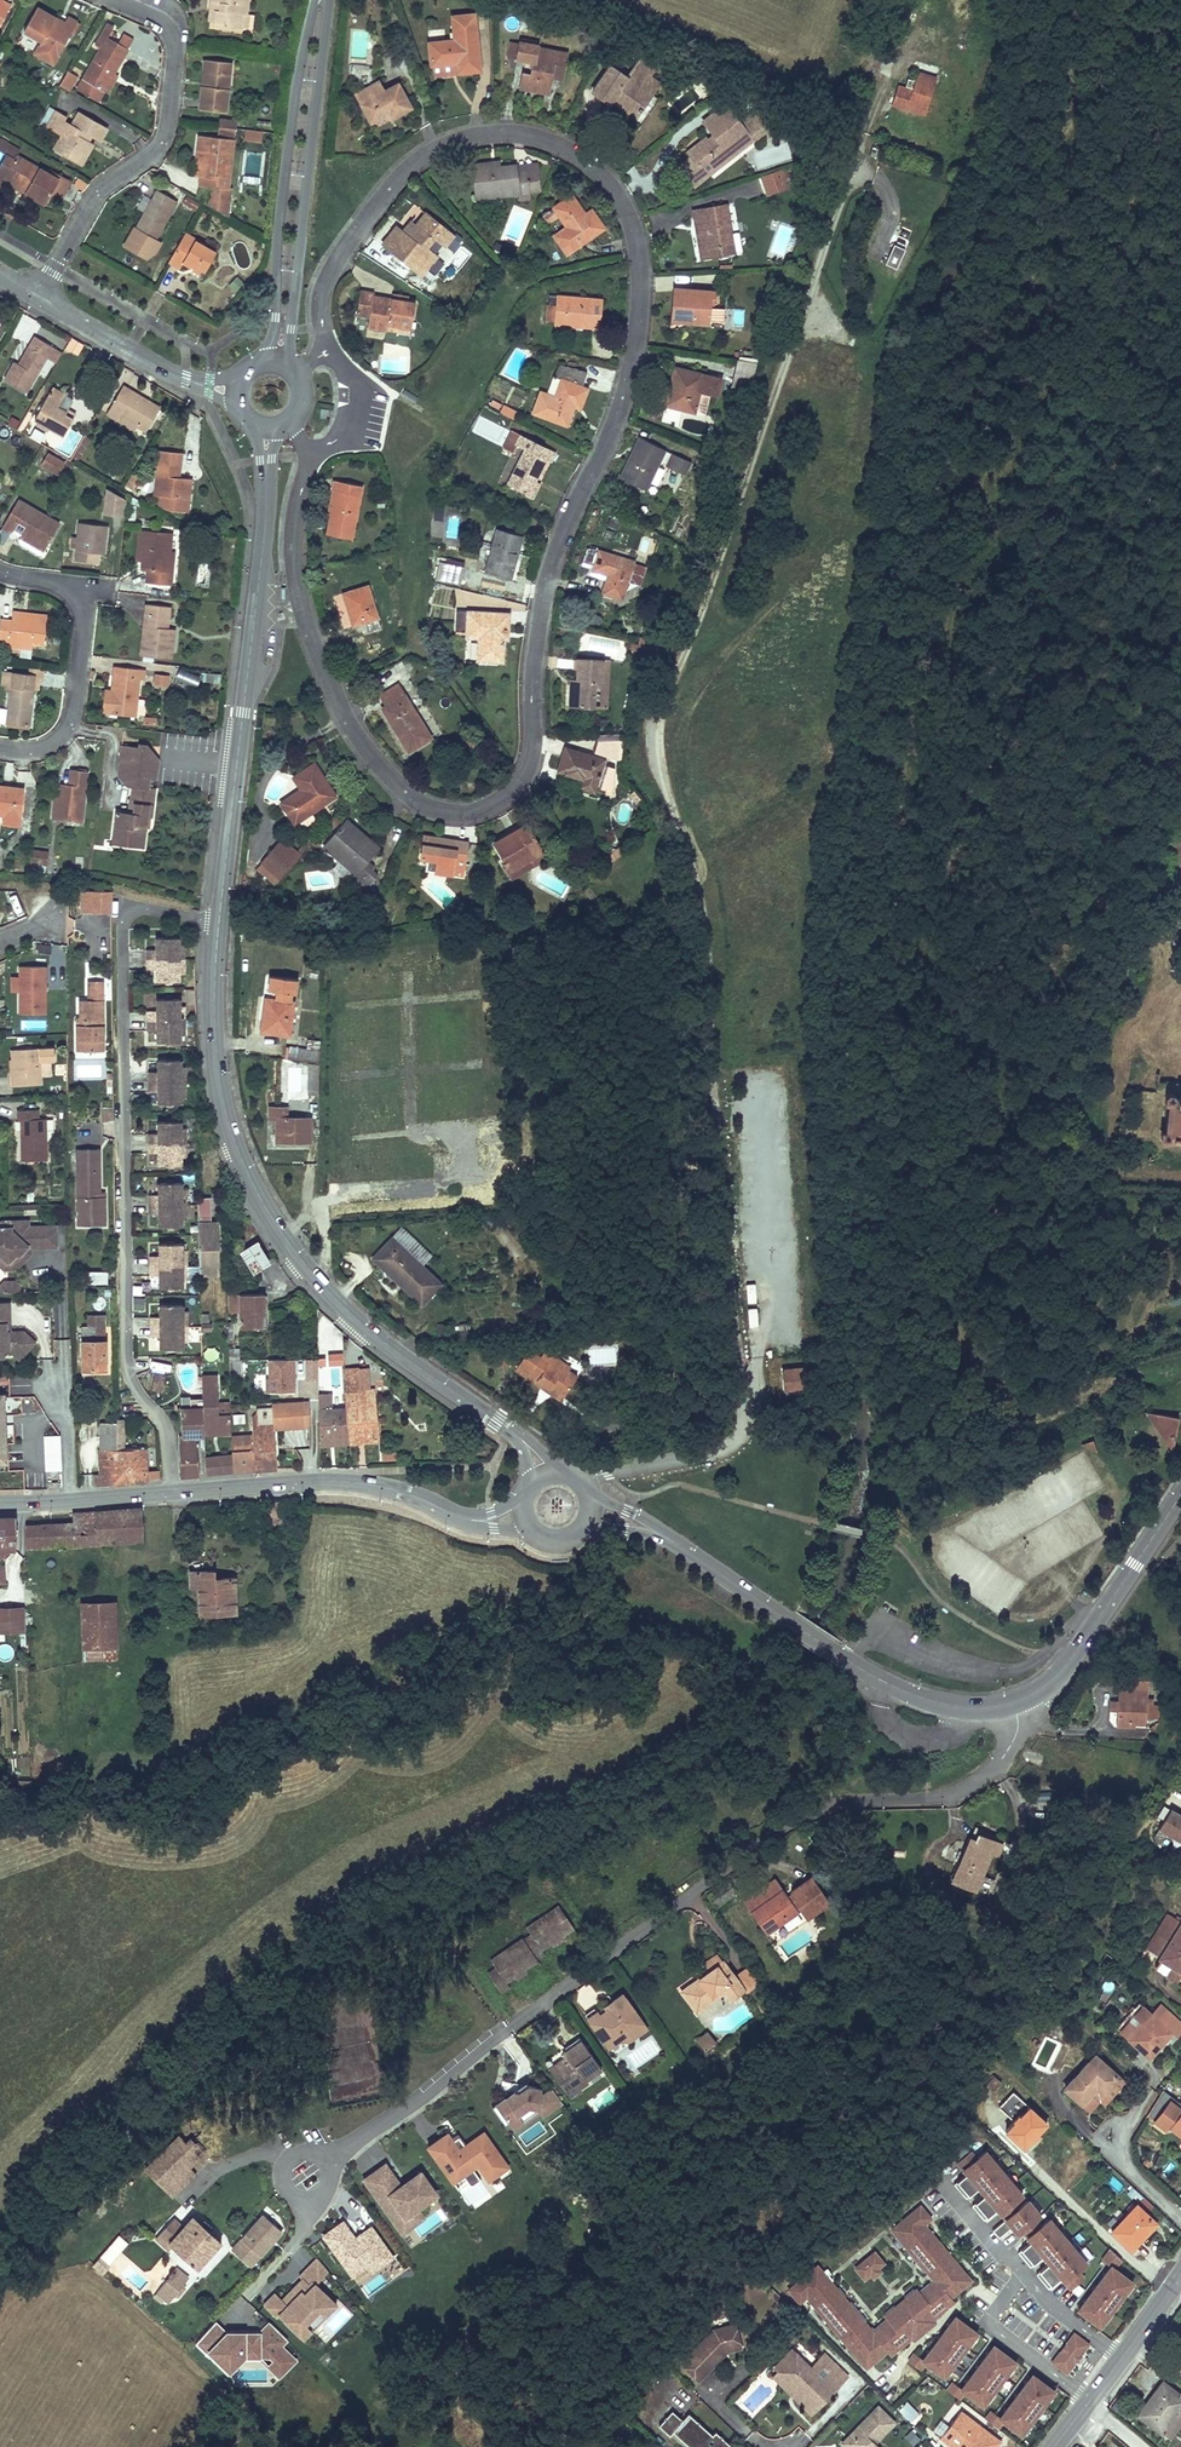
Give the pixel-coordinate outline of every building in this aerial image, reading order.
[(10,5),(2,0),(0,0),(0,23),(10,5)] [(211,2),(221,3),(220,10),(216,10),(215,21),(214,25),(239,28),(240,25),(241,14),(246,14),(246,13),(248,0),(211,0),(211,2)] [(211,2),(209,20),(215,21),(216,10),(220,10),(221,3),(211,2)] [(54,22),(56,18),(38,7),(25,31),(42,41),(40,45),(58,56),(78,22),(68,17),(65,23),(62,27),(54,22)] [(241,14),(240,25),(248,27),(250,13),(246,13),(246,14),(241,14)] [(457,73),(479,70),(473,15),(451,17),(452,31),(453,40),(433,43),(428,43),(430,65),(433,65),(455,63),(457,73)] [(65,23),(56,18),(54,22),(62,27),(65,23)] [(100,48),(83,79),(103,90),(113,74),(122,57),(117,55),(122,46),(107,37),(113,27),(106,23),(94,45),(100,48)] [(550,77),(561,79),(566,52),(537,47),(538,43),(510,38),(507,54),(517,56),(517,59),(525,61),(533,62),(530,76),(522,75),(520,89),(540,93),(547,94),(549,83),(550,77)] [(122,46),(117,55),(122,57),(127,49),(122,46)] [(206,86),(202,85),(200,109),(226,111),(231,62),(209,60),(206,86)] [(637,113),(651,94),(659,83),(646,75),(650,68),(639,60),(628,75),(630,76),(629,79),(610,66),(592,92),(608,103),(611,100),(613,97),(637,113)] [(892,105),(926,115),(938,77),(919,71),(916,79),(909,77),(906,86),(899,84),(892,105)] [(66,72),(63,77),(73,83),(76,78),(66,72)] [(113,74),(103,90),(107,93),(116,76),(113,74)] [(391,109),(394,114),(396,115),(419,104),(404,76),(388,84),(382,75),(356,87),(375,121),(387,113),(386,111),(391,109)] [(63,77),(58,85),(68,91),(73,83),(63,77)] [(83,79),(78,90),(97,101),(103,90),(83,79)] [(635,117),(637,113),(613,97),(611,100),(635,117)] [(714,163),(748,136),(725,105),(703,122),(713,135),(707,141),(705,139),(687,152),(691,158),(679,168),(684,175),(697,165),(699,169),(712,159),(714,163)] [(48,126),(62,135),(54,148),(81,164),(93,143),(88,141),(91,136),(100,141),(107,128),(80,112),(70,129),(63,125),(68,117),(57,111),(48,126)] [(221,119),(220,127),(234,128),(235,121),(221,119)] [(234,128),(220,127),(220,133),(234,135),(234,128)] [(262,141),(262,129),(245,128),(244,140),(262,141)] [(706,177),(751,141),(748,136),(714,163),(712,159),(699,169),(706,177)] [(199,137),(197,163),(203,164),(205,138),(199,137)] [(18,153),(20,150),(0,138),(0,150),(7,154),(10,149),(18,153)] [(226,215),(228,188),(233,140),(205,138),(203,164),(202,176),(201,185),(209,186),(207,204),(226,215)] [(3,179),(5,176),(17,156),(18,153),(10,149),(7,154),(0,166),(0,185),(3,180),(3,179)] [(263,185),(264,152),(243,151),(241,184),(263,185)] [(17,156),(5,176),(27,188),(25,192),(45,203),(51,193),(59,180),(58,179),(17,156)] [(812,160),(789,168),(792,178),(809,173),(808,170),(815,168),(812,160)] [(479,170),(497,168),(497,163),(472,166),(476,199),(483,198),(479,170)] [(694,187),(706,177),(699,169),(697,165),(684,175),(694,187)] [(527,182),(537,181),(536,170),(515,172),(514,168),(514,166),(497,168),(479,170),(483,198),(518,194),(519,202),(529,200),(528,193),(527,182)] [(781,170),(783,176),(791,174),(789,168),(781,170)] [(781,170),(761,177),(766,194),(787,188),(783,176),(781,170)] [(5,176),(3,179),(25,192),(27,188),(5,176)] [(59,180),(51,193),(60,198),(70,182),(59,176),(58,179),(59,180)] [(85,189),(89,184),(78,177),(73,186),(83,191),(85,189)] [(537,181),(527,182),(528,193),(538,191),(537,181)] [(158,190),(136,229),(154,241),(177,201),(158,190)] [(557,213),(567,227),(554,236),(566,254),(603,228),(591,211),(583,216),(580,212),(581,211),(571,195),(553,208),(557,213)] [(186,196),(183,202),(196,209),(200,203),(186,196)] [(706,257),(733,252),(726,215),(728,215),(726,205),(695,211),(696,220),(699,219),(706,257)] [(548,220),(557,213),(553,208),(543,216),(546,221),(548,220)] [(453,236),(424,212),(406,236),(395,227),(382,244),(410,267),(412,266),(422,274),(436,256),(426,248),(434,238),(444,247),(453,236)] [(699,219),(696,220),(703,258),(706,257),(699,219)] [(186,232),(184,234),(204,246),(205,244),(186,232)] [(902,234),(896,233),(890,234),(884,237),(880,242),(877,247),(875,253),(876,259),(878,265),(881,270),(886,274),(892,276),(898,277),(904,276),(910,273),(914,268),(917,263),(919,257),(919,251),(917,245),(913,240),(908,236),(902,234)] [(184,234),(169,262),(179,268),(183,262),(190,267),(192,264),(204,271),(215,253),(204,246),(184,234)] [(250,268),(250,251),(234,251),(234,268),(250,268)] [(192,264),(190,267),(193,268),(192,270),(201,276),(204,271),(192,264)] [(708,309),(708,304),(712,304),(713,293),(673,290),(671,322),(679,322),(680,319),(707,321),(722,322),(723,310),(708,309)] [(387,324),(410,328),(414,304),(407,303),(391,300),(372,296),(373,294),(359,292),(356,315),(368,317),(367,327),(386,331),(387,324)] [(601,301),(556,297),(555,306),(547,305),(546,321),(554,322),(554,325),(585,328),(586,320),(600,320),(601,301)] [(585,328),(599,329),(600,320),(586,320),(585,328)] [(386,331),(409,334),(410,328),(387,324),(386,331)] [(15,361),(5,379),(27,392),(47,358),(53,347),(54,346),(35,336),(19,364),(15,361)] [(77,355),(83,344),(71,337),(65,348),(77,355)] [(53,347),(47,358),(55,363),(62,352),(53,347)] [(407,373),(408,358),(381,356),(380,372),(407,373)] [(761,364),(738,360),(731,387),(752,393),(761,364)] [(579,408),(586,389),(581,387),(586,373),(574,369),(560,366),(556,377),(553,376),(547,395),(540,392),(533,413),(566,425),(573,406),(579,408)] [(676,385),(670,407),(695,413),(695,412),(705,414),(710,394),(717,395),(721,380),(675,368),(672,380),(679,382),(678,385),(676,385)] [(666,406),(670,407),(676,385),(678,385),(679,382),(672,380),(666,406)] [(76,414),(68,409),(72,401),(72,398),(53,387),(35,419),(39,421),(49,427),(56,430),(65,432),(76,414)] [(107,413),(118,418),(120,415),(137,425),(146,430),(159,408),(122,387),(107,413)] [(499,413),(513,420),(517,412),(503,405),(499,413)] [(120,415),(118,418),(135,428),(137,425),(120,415)] [(499,440),(504,427),(479,417),(474,430),(499,440)] [(22,432),(28,422),(24,419),(18,430),(22,432)] [(49,427),(39,421),(37,424),(47,430),(49,427)] [(515,445),(520,436),(511,431),(502,448),(511,453),(515,445)] [(534,477),(536,478),(545,460),(550,462),(554,453),(520,436),(515,445),(525,450),(507,484),(525,493),(534,477)] [(660,462),(665,451),(639,439),(620,478),(646,490),(650,483),(657,486),(665,470),(657,467),(660,462)] [(159,449),(154,494),(160,494),(159,503),(167,508),(187,510),(188,498),(190,477),(178,476),(181,451),(159,449)] [(667,466),(672,454),(665,451),(660,462),(667,466)] [(47,454),(41,463),(58,474),(64,464),(47,454)] [(690,463),(672,454),(667,466),(684,474),(690,463)] [(141,476),(133,472),(125,486),(133,490),(141,476)] [(534,482),(536,478),(534,477),(525,493),(525,495),(531,498),(539,484),(534,482)] [(335,492),(330,520),(328,534),(350,539),(361,486),(333,481),(331,491),(335,492)] [(127,500),(107,486),(106,497),(115,498),(113,512),(125,512),(127,500)] [(326,519),(330,520),(335,492),(331,491),(326,519)] [(12,532),(14,528),(23,533),(19,541),(19,544),(39,556),(42,554),(46,547),(59,524),(36,511),(18,501),(3,527),(12,532)] [(99,562),(100,553),(100,549),(104,549),(107,526),(79,523),(78,538),(76,559),(99,562)] [(512,572),(522,536),(496,529),(492,544),(494,544),(492,552),(490,552),(484,573),(504,578),(506,570),(512,572)] [(173,572),(168,571),(170,551),(172,533),(146,530),(142,569),(148,570),(147,583),(171,585),(173,572)] [(481,549),(490,552),(492,552),(494,544),(492,544),(483,541),(481,549)] [(621,600),(633,562),(599,551),(593,570),(607,576),(602,594),(621,600)] [(459,584),(463,566),(439,561),(435,578),(459,584)] [(636,563),(630,580),(640,583),(645,566),(636,563)] [(510,579),(512,572),(506,570),(504,578),(510,580),(510,579)] [(359,620),(360,624),(363,632),(379,627),(377,619),(378,619),(367,586),(342,594),(351,622),(359,620)] [(174,629),(167,628),(156,627),(158,616),(168,617),(169,607),(147,604),(142,656),(171,659),(174,629)] [(501,630),(508,631),(509,613),(457,612),(456,631),(466,632),(466,638),(478,639),(477,662),(503,662),(504,639),(500,639),(501,630)] [(9,646),(10,640),(33,643),(33,642),(44,643),(47,619),(29,617),(29,620),(22,619),(22,616),(12,615),(12,621),(1,619),(0,624),(0,645),(9,646)] [(156,627),(167,628),(168,617),(158,616),(156,627)] [(606,650),(607,639),(584,638),(583,649),(606,650)] [(10,640),(9,646),(33,649),(33,643),(10,640)] [(613,659),(624,660),(625,640),(615,640),(613,659)] [(658,648),(631,642),(629,650),(657,655),(658,648)] [(577,680),(577,684),(571,683),(569,705),(592,706),(594,682),(601,682),(602,661),(578,659),(577,680)] [(115,666),(111,714),(135,717),(139,679),(144,679),(145,669),(115,666)] [(179,668),(177,677),(198,682),(200,672),(179,668)] [(169,672),(155,670),(154,685),(168,686),(169,672)] [(33,687),(35,675),(13,672),(2,671),(0,685),(11,687),(7,724),(29,726),(33,687)] [(386,706),(388,709),(383,712),(408,751),(430,737),(397,685),(380,696),(386,706)] [(414,705),(422,700),(417,691),(409,695),(414,705)] [(112,693),(105,692),(103,713),(111,714),(112,693)] [(594,754),(615,760),(619,740),(599,740),(594,754)] [(139,743),(139,747),(145,747),(152,755),(154,758),(153,766),(152,775),(152,778),(156,779),(157,766),(158,758),(156,755),(147,744),(139,743)] [(127,785),(131,785),(137,786),(136,793),(135,802),(138,803),(138,800),(145,801),(153,802),(154,795),(155,788),(149,787),(150,783),(150,778),(152,778),(152,775),(153,766),(154,758),(152,755),(145,747),(139,747),(133,746),(121,745),(118,768),(118,775),(119,777),(127,785)] [(558,771),(583,779),(581,787),(594,791),(595,786),(599,773),(602,765),(603,761),(565,749),(558,771)] [(280,803),(294,823),(295,822),(310,812),(311,812),(334,796),(313,764),(292,778),(302,793),(299,795),(297,791),(280,803)] [(614,768),(602,765),(599,773),(595,786),(604,789),(614,789),(614,768)] [(60,794),(57,820),(81,822),(87,771),(70,770),(68,785),(61,784),(60,794)] [(131,785),(128,814),(134,814),(135,805),(135,803),(135,802),(136,793),(137,786),(131,785)] [(5,815),(4,824),(19,825),(23,790),(0,787),(0,814),(5,815)] [(116,812),(114,832),(125,834),(124,844),(144,846),(146,829),(136,828),(137,823),(138,815),(140,816),(147,816),(152,817),(153,805),(135,803),(135,805),(134,814),(128,814),(116,812)] [(300,829),(315,819),(311,812),(310,812),(295,822),(300,829)] [(136,828),(146,829),(147,816),(140,816),(138,815),(137,823),(136,828)] [(343,824),(374,851),(378,847),(346,820),(343,824)] [(364,864),(374,851),(343,824),(324,847),(355,874),(364,864)] [(508,870),(541,852),(525,825),(495,843),(505,860),(502,861),(508,870)] [(125,834),(114,832),(112,843),(124,845),(124,844),(125,834)] [(427,858),(463,864),(466,842),(445,839),(444,841),(439,840),(439,838),(424,836),(421,857),(427,858)] [(300,856),(314,840),(311,838),(297,854),(300,856)] [(300,856),(297,854),(282,841),(262,864),(281,880),(285,874),(300,856)] [(605,859),(608,864),(624,853),(621,848),(605,859)] [(30,851),(29,863),(47,865),(48,853),(30,851)] [(462,871),(463,864),(427,858),(425,870),(452,874),(453,870),(462,871)] [(281,880),(262,864),(257,870),(275,886),(281,880)] [(366,873),(369,869),(364,864),(355,874),(352,878),(358,883),(366,873)] [(373,879),(366,873),(358,883),(365,889),(373,879)] [(81,913),(90,913),(90,892),(81,892),(81,913)] [(90,913),(110,913),(110,892),(90,892),(90,913)] [(177,947),(177,940),(154,940),(154,952),(145,952),(145,962),(146,972),(155,972),(155,983),(178,983),(178,976),(177,961),(177,947)] [(19,992),(19,1014),(45,1014),(45,1008),(44,967),(18,967),(19,976),(19,992)] [(11,992),(19,992),(19,976),(10,977),(11,992)] [(277,1000),(273,1000),(272,1007),(267,1007),(266,1018),(263,1018),(262,1032),(289,1036),(293,1002),(290,1002),(291,993),(294,993),(296,980),(270,977),(269,990),(278,992),(277,1000)] [(78,1027),(78,1050),(93,1050),(93,1040),(103,1040),(102,981),(89,981),(89,1000),(81,1000),(81,1017),(82,1017),(85,1020),(85,1026),(78,1027)] [(272,1007),(273,1000),(265,999),(263,1018),(266,1018),(267,1007),(272,1007)] [(146,1014),(146,1023),(178,1022),(178,1008),(178,1001),(155,1002),(155,1013),(146,1014)] [(178,1022),(146,1023),(147,1033),(156,1033),(156,1044),(179,1044),(179,1037),(178,1022)] [(287,1057),(317,1061),(320,1041),(309,1039),(307,1049),(288,1047),(287,1057)] [(93,1040),(93,1050),(103,1050),(103,1040),(93,1040)] [(14,1086),(42,1084),(40,1061),(54,1060),(53,1048),(14,1051),(16,1077),(14,1077),(14,1086)] [(179,1069),(179,1062),(156,1062),(156,1074),(147,1074),(147,1084),(147,1093),(157,1093),(157,1105),(179,1105),(179,1098),(179,1083),(179,1069)] [(308,1094),(318,1094),(318,1065),(308,1064),(308,1094)] [(61,1093),(61,1085),(49,1086),(49,1093),(61,1093)] [(1180,1137),(1180,1091),(1167,1090),(1163,1136),(1180,1137)] [(277,1141),(309,1141),(309,1118),(286,1118),(286,1108),(269,1108),(269,1118),(277,1118),(277,1141)] [(18,1112),(18,1122),(21,1122),(22,1162),(47,1162),(46,1120),(39,1120),(39,1111),(18,1112)] [(180,1131),(180,1124),(157,1125),(157,1136),(148,1136),(148,1146),(148,1156),(158,1156),(158,1168),(180,1167),(180,1160),(180,1145),(180,1131)] [(98,1197),(98,1149),(77,1149),(78,1226),(104,1226),(104,1196),(98,1197)] [(180,1192),(180,1186),(158,1186),(158,1198),(149,1198),(149,1208),(149,1217),(158,1217),(158,1229),(181,1228),(181,1222),(181,1207),(180,1192)] [(198,1267),(198,1276),(217,1275),(216,1235),(216,1224),(211,1224),(209,1199),(196,1199),(198,1267)] [(24,1220),(0,1221),(0,1256),(5,1260),(6,1269),(14,1268),(21,1260),(20,1254),(18,1252),(22,1248),(24,1250),(27,1246),(45,1245),(44,1224),(25,1226),(24,1220)] [(54,1245),(53,1224),(44,1224),(45,1245),(54,1245)] [(421,1303),(440,1283),(392,1238),(373,1258),(421,1303)] [(256,1241),(239,1253),(253,1275),(270,1264),(256,1241)] [(181,1252),(181,1245),(158,1245),(159,1257),(149,1257),(150,1267),(150,1277),(159,1276),(159,1288),(182,1288),(182,1281),(182,1267),(181,1252)] [(20,1254),(21,1260),(28,1252),(27,1246),(24,1250),(22,1248),(18,1252),(20,1254)] [(108,1283),(108,1269),(88,1269),(88,1283),(108,1283)] [(0,1283),(0,1291),(5,1291),(5,1286),(6,1284),(18,1284),(18,1283),(14,1280),(3,1280),(0,1283)] [(754,1282),(744,1283),(747,1303),(757,1302),(754,1282)] [(227,1296),(227,1314),(239,1313),(240,1329),(264,1328),(263,1295),(227,1296)] [(1,1355),(1,1348),(8,1347),(18,1356),(33,1340),(22,1329),(4,1330),(4,1321),(8,1322),(7,1301),(0,1301),(0,1355),(1,1355)] [(747,1306),(748,1326),(758,1325),(757,1306),(747,1306)] [(182,1314),(182,1307),(159,1308),(159,1319),(150,1320),(150,1329),(151,1339),(160,1339),(160,1350),(183,1350),(183,1343),(182,1329),(182,1314)] [(320,1312),(319,1331),(329,1335),(334,1324),(320,1312)] [(199,1315),(200,1324),(208,1324),(208,1314),(199,1315)] [(81,1327),(82,1365),(90,1365),(90,1370),(104,1370),(104,1316),(88,1316),(88,1327),(81,1327)] [(496,1367),(508,1366),(506,1348),(494,1349),(496,1367)] [(538,1378),(564,1396),(577,1376),(567,1369),(551,1359),(553,1355),(545,1350),(540,1356),(529,1348),(516,1368),(536,1382),(538,1378)] [(228,1350),(228,1361),(238,1361),(238,1349),(228,1350)] [(344,1364),(343,1351),(328,1351),(328,1364),(344,1364)] [(567,1369),(570,1366),(553,1355),(551,1359),(567,1369)] [(266,1390),(295,1390),(295,1357),(266,1357),(266,1390)] [(297,1385),(320,1384),(320,1357),(297,1357),(297,1385)] [(228,1361),(229,1377),(241,1376),(240,1361),(238,1361),(228,1361)] [(358,1369),(359,1392),(370,1391),(368,1368),(358,1369)] [(343,1370),(344,1394),(345,1410),(349,1443),(377,1441),(373,1390),(370,1391),(359,1392),(358,1369),(343,1370)] [(784,1390),(806,1388),(804,1369),(783,1370),(784,1390)] [(202,1409),(202,1411),(203,1431),(217,1430),(216,1435),(230,1435),(229,1402),(218,1402),(217,1375),(201,1376),(202,1399),(202,1409)] [(162,1393),(164,1377),(154,1376),(151,1391),(162,1393)] [(0,1396),(0,1460),(24,1459),(22,1395),(0,1396)] [(317,1395),(318,1421),(320,1446),(349,1444),(349,1443),(345,1410),(330,1410),(330,1395),(318,1395),(317,1395)] [(180,1436),(181,1477),(198,1476),(195,1447),(195,1436),(202,1435),(201,1409),(202,1409),(202,1399),(189,1400),(190,1410),(180,1410),(181,1436),(180,1436)] [(249,1451),(231,1452),(233,1473),(276,1469),(273,1429),(304,1427),(303,1402),(271,1405),(271,1409),(255,1410),(256,1427),(251,1427),(252,1445),(248,1446),(249,1451)] [(1145,1411),(1173,1450),(1179,1418),(1145,1411)] [(244,1422),(245,1413),(233,1412),(232,1421),(244,1422)] [(97,1451),(99,1487),(112,1485),(111,1471),(104,1471),(103,1451),(117,1450),(117,1437),(115,1436),(115,1424),(99,1423),(99,1450),(97,1451)] [(61,1469),(60,1433),(43,1433),(44,1469),(61,1469)] [(1094,1446),(1085,1447),(1096,1456),(1094,1446)] [(111,1471),(112,1485),(146,1481),(143,1449),(117,1450),(103,1451),(104,1471),(111,1471)] [(219,1457),(204,1458),(206,1475),(221,1474),(219,1457)] [(233,1473),(231,1457),(219,1457),(221,1474),(222,1474),(233,1473)] [(25,1527),(25,1548),(55,1546),(86,1545),(117,1543),(142,1541),(140,1519),(139,1509),(70,1515),(72,1524),(38,1526),(25,1527)] [(0,1518),(0,1555),(0,1556),(5,1550),(15,1550),(14,1518),(0,1518)] [(189,1573),(190,1588),(198,1587),(199,1614),(235,1613),(233,1579),(213,1579),(213,1572),(189,1573)] [(80,1604),(81,1620),(114,1619),(113,1603),(80,1604)] [(0,1610),(0,1632),(25,1631),(25,1609),(25,1608),(0,1610)] [(81,1620),(82,1649),(83,1649),(114,1648),(115,1648),(114,1619),(81,1620)] [(83,1649),(83,1661),(115,1659),(114,1648),(83,1649)] [(1121,1690),(1120,1698),(1135,1699),(1136,1691),(1121,1690)] [(1119,1711),(1118,1722),(1135,1723),(1147,1724),(1147,1718),(1159,1719),(1160,1705),(1154,1705),(1155,1700),(1148,1699),(1149,1691),(1136,1691),(1135,1699),(1120,1698),(1120,1701),(1119,1711)] [(1169,1809),(1157,1828),(1180,1843),(1180,1817),(1169,1809)] [(976,1845),(970,1843),(954,1880),(975,1889),(992,1853),(997,1855),(1001,1845),(978,1835),(976,1840),(978,1841),(976,1845)] [(830,1903),(810,1877),(792,1891),(790,1896),(791,1897),(788,1899),(774,1880),(745,1902),(769,1933),(797,1913),(800,1910),(807,1920),(830,1903)] [(709,1897),(716,1907),(736,1893),(729,1883),(709,1897)] [(515,1978),(516,1978),(524,1972),(538,1962),(538,1961),(545,1956),(543,1951),(553,1944),(561,1939),(564,1936),(573,1930),(564,1917),(557,1908),(530,1926),(526,1930),(531,1936),(524,1941),(523,1940),(503,1953),(491,1962),(497,1971),(489,1976),(498,1989),(502,1995),(510,1989),(507,1985),(515,1978)] [(1172,1966),(1180,1971),(1180,1926),(1166,1951),(1177,1957),(1172,1966)] [(561,1939),(553,1944),(556,1948),(563,1942),(561,1939)] [(1166,1951),(1161,1958),(1172,1966),(1177,1957),(1166,1951)] [(710,1972),(723,1962),(717,1953),(704,1962),(710,1972)] [(681,1992),(696,2012),(726,1991),(732,2000),(744,1991),(734,1977),(723,1962),(710,1972),(681,1992)] [(734,1977),(744,1991),(745,1993),(761,1982),(750,1966),(734,1977)] [(524,1972),(516,1978),(519,1983),(528,1977),(524,1972)] [(591,2023),(609,2049),(625,2037),(631,2033),(635,2037),(647,2028),(623,1995),(610,2004),(614,2010),(610,2014),(608,2012),(591,2023)] [(1180,2034),(1180,2023),(1161,2005),(1152,2014),(1139,2003),(1116,2028),(1149,2058),(1172,2034),(1177,2038),(1180,2034)] [(588,2019),(591,2023),(608,2012),(610,2014),(614,2010),(610,2004),(605,2007),(596,2013),(588,2019)] [(625,2037),(628,2042),(635,2037),(631,2033),(625,2037)] [(715,2044),(707,2033),(698,2040),(706,2051),(715,2044)] [(551,2070),(567,2092),(577,2085),(581,2091),(590,2084),(588,2081),(604,2071),(584,2042),(570,2052),(572,2055),(565,2060),(551,2070)] [(1120,2078),(1096,2055),(1065,2089),(1081,2104),(1089,2111),(1099,2099),(1120,2078)] [(996,2078),(985,2090),(990,2095),(1001,2083),(996,2078)] [(1120,2078),(1099,2099),(1105,2104),(1125,2083),(1120,2078)] [(528,2094),(529,2086),(516,2083),(515,2091),(528,2094)] [(577,2085),(567,2092),(572,2100),(582,2092),(581,2091),(577,2085)] [(515,2091),(493,2106),(506,2124),(510,2121),(530,2107),(552,2111),(564,2103),(553,2088),(546,2093),(541,2092),(542,2088),(529,2086),(528,2094),(515,2091)] [(1177,2100),(1163,2089),(1160,2093),(1174,2104),(1177,2100)] [(1174,2104),(1160,2093),(1147,2115),(1167,2130),(1170,2126),(1180,2135),(1180,2103),(1177,2100),(1174,2104)] [(516,2130),(538,2115),(545,2116),(552,2111),(530,2107),(510,2121),(516,2130)] [(174,2197),(198,2173),(191,2166),(204,2151),(180,2128),(142,2167),(174,2197)] [(447,2144),(434,2154),(451,2179),(471,2165),(476,2162),(487,2178),(507,2164),(484,2133),(466,2146),(456,2133),(454,2134),(451,2130),(442,2137),(447,2144)] [(434,2154),(447,2144),(442,2137),(428,2146),(434,2154)] [(1017,2233),(1042,2212),(1012,2177),(986,2147),(957,2168),(963,2174),(953,2184),(966,2196),(976,2188),(982,2195),(971,2203),(985,2219),(997,2212),(1003,2219),(992,2229),(1001,2239),(1013,2228),(1017,2233)] [(507,2164),(487,2178),(490,2182),(509,2168),(507,2164)] [(366,2179),(367,2180),(386,2167),(385,2165),(366,2179)] [(471,2165),(451,2179),(458,2189),(468,2182),(471,2186),(481,2180),(471,2165)] [(386,2167),(367,2180),(396,2222),(435,2194),(420,2174),(398,2190),(396,2187),(399,2185),(386,2167)] [(418,2171),(399,2185),(396,2187),(398,2190),(420,2174),(418,2171)] [(418,2212),(437,2198),(435,2194),(396,2222),(403,2232),(422,2218),(418,2212)] [(974,2281),(918,2203),(888,2227),(931,2280),(920,2290),(915,2285),(882,2314),(887,2319),(873,2331),(819,2264),(788,2288),(800,2304),(807,2299),(866,2370),(911,2339),(935,2319),(974,2281)] [(1136,2204),(1111,2231),(1130,2248),(1155,2222),(1136,2204)] [(233,2250),(232,2250),(251,2266),(282,2231),(263,2215),(233,2250)] [(1090,2263),(1050,2215),(1025,2234),(1030,2240),(1017,2250),(1031,2267),(1042,2257),(1048,2265),(1036,2273),(1050,2288),(1061,2280),(1071,2290),(1086,2277),(1080,2270),(1090,2263)] [(174,2220),(156,2238),(168,2250),(173,2246),(197,2268),(221,2242),(193,2217),(182,2228),(174,2220)] [(343,2221),(324,2235),(353,2276),(368,2265),(365,2261),(375,2254),(383,2265),(393,2257),(371,2227),(360,2234),(363,2238),(358,2242),(355,2238),(343,2221)] [(118,2234),(100,2256),(109,2263),(127,2241),(118,2234)] [(1123,2259),(1108,2246),(1100,2257),(1109,2266),(1076,2311),(1100,2328),(1137,2282),(1117,2265),(1123,2259)] [(885,2268),(871,2249),(850,2264),(865,2282),(885,2268)] [(383,2265),(375,2254),(365,2261),(368,2265),(373,2272),(383,2265)] [(328,2271),(318,2258),(300,2276),(303,2279),(305,2281),(309,2285),(313,2281),(316,2283),(328,2271)] [(176,2269),(158,2293),(168,2302),(187,2278),(176,2269)] [(299,2288),(305,2281),(303,2279),(297,2285),(299,2288)] [(275,2294),(265,2304),(277,2317),(280,2314),(304,2338),(312,2330),(306,2324),(319,2310),(325,2316),(337,2304),(316,2283),(313,2281),(309,2285),(305,2281),(299,2288),(297,2285),(282,2300),(275,2294)] [(334,2333),(352,2315),(344,2307),(326,2325),(334,2333)] [(312,2330),(325,2316),(319,2310),(306,2324),(312,2330)] [(979,2332),(953,2315),(919,2360),(945,2378),(979,2332)] [(215,2322),(206,2332),(218,2344),(228,2334),(215,2322)] [(270,2368),(280,2377),(296,2360),(281,2346),(287,2339),(271,2323),(260,2334),(228,2334),(218,2344),(206,2332),(196,2343),(215,2361),(221,2355),(230,2364),(237,2356),(271,2356),(276,2361),(270,2368)] [(701,2379),(722,2357),(719,2354),(724,2348),(728,2352),(743,2347),(737,2323),(716,2328),(683,2362),(701,2379)] [(1091,2342),(1073,2329),(1048,2362),(1066,2375),(1091,2342)] [(1021,2360),(993,2343),(958,2389),(987,2407),(1021,2360)] [(719,2354),(722,2357),(728,2352),(724,2348),(719,2354)] [(770,2370),(799,2400),(805,2395),(780,2370),(797,2353),(792,2348),(770,2370)] [(780,2370),(805,2395),(799,2400),(808,2409),(815,2403),(819,2407),(834,2392),(818,2375),(824,2368),(837,2381),(845,2372),(827,2354),(812,2369),(797,2353),(780,2370)] [(229,2376),(244,2360),(260,2360),(270,2368),(276,2361),(271,2356),(237,2356),(230,2364),(221,2355),(215,2361),(229,2376)] [(818,2375),(834,2392),(849,2377),(845,2372),(837,2381),(824,2368),(818,2375)] [(1057,2392),(1031,2372),(997,2419),(1020,2437),(1057,2392)] [(1139,2417),(1162,2434),(1163,2433),(1170,2438),(1180,2423),(1180,2396),(1162,2382),(1155,2390),(1159,2392),(1139,2417)] [(1155,2390),(1137,2415),(1139,2417),(1159,2392),(1155,2390)] [(918,2412),(907,2401),(900,2408),(911,2419),(918,2412)] [(815,2403),(808,2409),(812,2413),(819,2407),(815,2403)] [(877,2444),(876,2438),(882,2438),(896,2424),(880,2407),(843,2444),(846,2446),(880,2446),(877,2444)] [(993,2441),(995,2438),(961,2410),(951,2422),(956,2426),(945,2439),(956,2446),(995,2446),(997,2444),(993,2441)] [(670,2435),(673,2432),(690,2446),(727,2446),(730,2444),(716,2431),(712,2435),(689,2414),(683,2420),(673,2411),(660,2425),(670,2435)] [(945,2439),(956,2426),(951,2422),(941,2435),(945,2439)] [(904,2438),(914,2445),(920,2437),(910,2430),(904,2438)]
